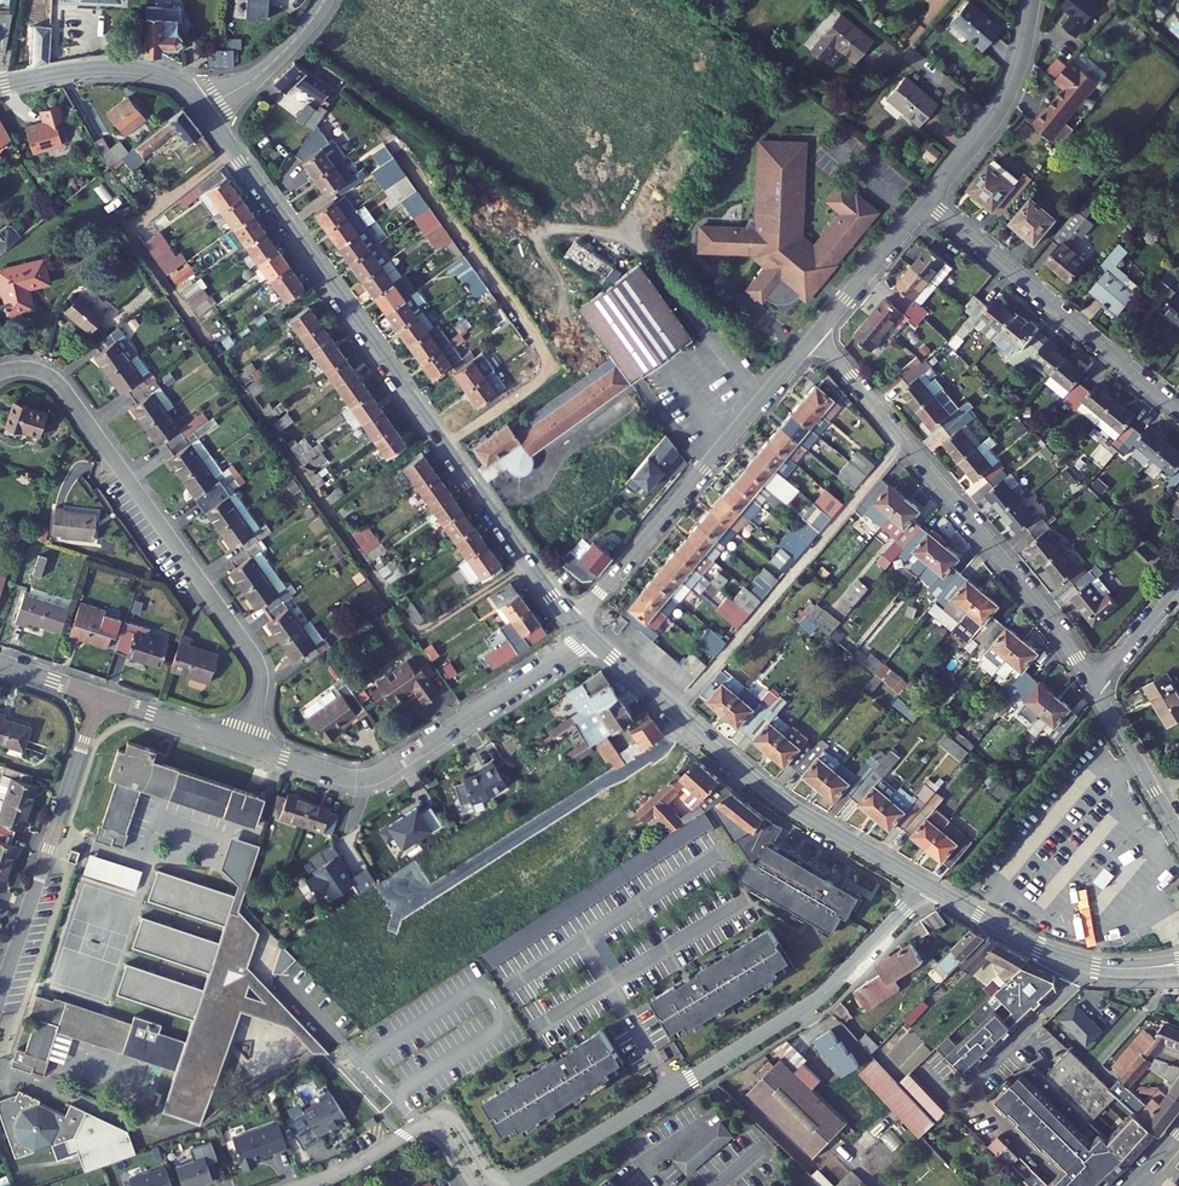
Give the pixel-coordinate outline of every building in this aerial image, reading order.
[(245,16),(267,18),(269,0),(247,0),(245,16)] [(1066,27),(1077,36),(1101,6),(1094,0),(1067,0),(1062,6),(1075,16),(1066,27)] [(1000,30),(968,3),(951,24),(983,51),(1000,30)] [(181,8),(146,6),(144,54),(162,55),(163,48),(177,48),(182,44),(182,37),(178,32),(176,32),(177,19),(181,19),(181,8)] [(2,51),(10,12),(0,12),(0,51),(2,51)] [(873,42),(841,15),(823,36),(825,38),(835,46),(856,63),(873,42)] [(1171,31),(1178,38),(1178,25),(1177,24),(1171,31)] [(51,25),(34,25),(32,63),(49,61),(51,25)] [(823,36),(811,51),(813,52),(825,38),(823,36)] [(825,38),(813,52),(823,61),(835,46),(825,38)] [(233,48),(208,49),(208,66),(234,66),(233,48)] [(1073,62),(1057,82),(1066,89),(1049,109),(1047,108),(1033,124),(1059,150),(1075,131),(1066,123),(1099,83),(1095,81),(1097,79),(1097,76),(1093,72),(1090,73),(1088,75),(1073,62)] [(296,63),(275,82),(286,91),(297,81),(327,101),(324,106),(327,108),(338,92),(296,63)] [(937,105),(905,78),(887,99),(920,126),(937,105)] [(140,116),(126,98),(106,113),(125,136),(135,128),(134,127),(142,121),(139,117),(140,116)] [(297,118),(315,130),(318,126),(328,111),(321,106),(318,111),(307,104),(297,118)] [(57,122),(65,120),(60,105),(43,110),(46,122),(27,128),(34,152),(64,143),(57,122)] [(150,135),(128,152),(122,157),(125,161),(133,170),(145,160),(143,157),(177,130),(188,144),(202,133),(183,109),(161,126),(150,135)] [(12,139),(0,118),(0,145),(12,139)] [(146,130),(150,135),(161,126),(157,121),(146,130)] [(315,130),(296,156),(303,161),(302,161),(315,179),(342,160),(346,157),(334,139),(330,142),(318,126),(315,130)] [(102,138),(95,142),(109,167),(113,165),(122,157),(128,152),(120,142),(109,151),(102,138)] [(745,226),(702,225),(702,231),(698,231),(697,252),(753,253),(753,256),(765,265),(747,287),(751,290),(749,292),(757,298),(760,295),(762,292),(766,295),(769,297),(772,299),(776,300),(780,300),(784,300),(787,299),(791,297),(794,295),(796,292),(803,297),(806,293),(807,295),(813,288),(811,287),(823,273),(824,274),(830,267),(829,265),(847,243),(848,244),(853,239),(851,238),(874,210),(858,197),(857,198),(838,183),(823,199),(839,212),(811,245),(800,236),(801,196),(803,196),(803,189),(801,189),(801,184),(803,184),(803,178),(801,178),(802,142),(756,140),(755,177),(753,177),(753,183),(755,183),(755,188),(753,188),(753,194),(755,194),(754,218),(751,219),(748,220),(746,223),(745,226)] [(933,159),(941,149),(931,142),(924,152),(933,159)] [(394,158),(385,146),(373,154),(382,167),(382,166),(394,158)] [(125,161),(122,157),(113,165),(116,168),(125,161)] [(382,166),(394,183),(406,175),(394,158),(382,166)] [(342,160),(315,179),(327,195),(333,190),(339,197),(361,182),(356,175),(354,176),(342,160)] [(993,161),(969,190),(994,211),(1015,186),(1011,183),(1014,179),(1011,177),(1013,175),(1001,165),(1000,167),(993,161)] [(206,191),(226,176),(220,169),(180,199),(185,206),(198,196),(213,217),(221,211),(206,191)] [(1026,174),(1015,186),(994,211),(1002,217),(1033,180),(1026,174)] [(392,209),(403,201),(418,191),(406,175),(394,183),(385,190),(392,200),(387,203),(392,209)] [(240,197),(226,176),(206,191),(221,211),(240,197)] [(403,201),(415,218),(429,207),(418,191),(403,201)] [(315,214),(327,231),(356,211),(345,196),(335,203),(334,201),(315,214)] [(253,215),(240,197),(221,211),(233,229),(253,215)] [(1031,199),(1010,224),(1035,245),(1056,220),(1031,199)] [(365,204),(356,211),(367,227),(377,220),(365,204)] [(1083,204),(1077,211),(1086,219),(1092,211),(1083,204)] [(429,207),(415,218),(427,234),(441,224),(429,207)] [(327,231),(339,247),(367,227),(356,211),(327,231)] [(1060,247),(1047,262),(1070,282),(1083,266),(1073,257),(1077,253),(1067,246),(1077,234),(1088,221),(1086,219),(1077,211),(1052,240),(1060,247)] [(265,232),(253,215),(233,229),(245,246),(265,232)] [(1088,221),(1077,234),(1083,239),(1094,225),(1088,221)] [(438,250),(448,244),(453,240),(441,224),(427,234),(438,250)] [(25,233),(22,228),(20,231),(17,227),(14,230),(12,227),(7,226),(0,232),(0,254),(25,233)] [(339,247),(350,264),(379,243),(367,227),(339,247)] [(161,231),(144,243),(155,258),(172,246),(161,231)] [(277,249),(265,232),(245,246),(258,263),(277,249)] [(499,253),(533,305),(557,289),(523,238),(499,253)] [(463,254),(453,240),(448,244),(458,258),(463,254)] [(593,278),(603,285),(614,269),(575,242),(567,254),(572,258),(570,260),(594,276),(593,278)] [(350,264),(362,280),(391,260),(379,243),(350,264)] [(1106,274),(1092,292),(1118,314),(1142,285),(1118,266),(1130,251),(1121,243),(1100,269),(1106,274)] [(946,260),(930,246),(914,265),(930,279),(946,260)] [(178,257),(171,248),(156,259),(167,275),(187,261),(182,254),(178,257)] [(290,266),(277,249),(258,263),(270,280),(290,266)] [(457,272),(464,282),(477,273),(465,257),(448,270),(452,275),(457,272)] [(42,260),(0,271),(0,282),(8,313),(31,308),(27,289),(48,284),(42,260)] [(391,260),(362,280),(374,296),(403,276),(391,260)] [(953,267),(946,260),(930,279),(937,285),(953,267)] [(1163,280),(1171,287),(1178,277),(1178,265),(1177,263),(1163,280)] [(511,421),(477,446),(488,461),(490,463),(503,454),(511,465),(514,469),(514,468),(516,470),(519,472),(522,473),(527,473),(531,471),(533,468),(535,465),(536,462),(535,458),(534,455),(533,454),(692,339),(639,265),(576,309),(612,359),(516,428),(511,421)] [(937,285),(930,279),(914,265),(897,284),(905,291),(900,297),(924,318),(930,311),(921,304),(937,285)] [(190,266),(171,280),(177,288),(184,284),(186,288),(193,283),(190,279),(196,275),(190,266)] [(305,288),(290,266),(270,280),(286,302),(305,288)] [(489,290),(477,273),(464,282),(476,299),(489,290)] [(417,291),(405,274),(403,276),(374,296),(386,313),(410,296),(417,291)] [(199,291),(193,283),(186,288),(189,292),(183,297),(186,301),(199,291)] [(184,284),(177,288),(180,292),(186,288),(184,284)] [(189,292),(186,288),(180,292),(183,297),(189,292)] [(188,300),(194,309),(206,299),(200,291),(188,300)] [(417,291),(410,296),(418,307),(426,301),(418,291),(417,291)] [(1162,308),(1178,322),(1178,293),(1176,291),(1162,308)] [(983,301),(976,295),(964,309),(971,315),(983,301)] [(103,317),(79,296),(66,312),(90,332),(103,317)] [(386,313),(398,329),(423,312),(430,307),(426,301),(418,307),(410,296),(386,313)] [(895,303),(887,297),(871,316),(887,329),(894,336),(908,319),(917,326),(924,318),(900,297),(895,303)] [(206,299),(194,309),(199,316),(212,307),(206,299)] [(1015,315),(996,299),(989,306),(983,301),(971,315),(965,322),(975,330),(981,323),(989,330),(992,326),(1000,332),(1015,315)] [(321,324),(309,307),(289,321),(302,338),(321,324)] [(502,308),(487,318),(497,332),(512,322),(502,308)] [(423,312),(398,329),(410,346),(428,333),(434,328),(423,312)] [(1023,322),(1015,315),(1000,332),(994,339),(1011,353),(1007,358),(1016,366),(1017,364),(1034,344),(1029,339),(1035,331),(1023,322)] [(870,349),(887,329),(871,316),(854,335),(870,349)] [(1043,332),(1026,318),(1023,322),(1035,331),(1029,339),(1034,344),(1043,332)] [(333,341),(321,324),(302,338),(314,355),(333,341)] [(108,375),(137,355),(118,329),(95,345),(101,353),(95,357),(108,375)] [(1061,346),(1043,332),(1034,344),(1040,349),(1047,341),(1058,350),(1061,346)] [(410,346),(422,363),(440,350),(428,333),(410,346)] [(461,335),(452,341),(456,347),(465,340),(461,335)] [(345,358),(333,341),(314,355),(326,372),(345,358)] [(1040,349),(1034,344),(1017,364),(1023,369),(1032,358),(1051,374),(1065,357),(1058,350),(1047,341),(1040,349)] [(434,379),(452,366),(461,360),(449,343),(440,350),(422,363),(434,379)] [(454,373),(466,391),(494,371),(483,354),(477,358),(473,352),(461,360),(452,366),(456,372),(454,373)] [(133,397),(156,381),(137,355),(108,375),(122,394),(127,390),(133,397)] [(917,356),(898,371),(904,379),(924,362),(917,356)] [(1086,374),(1065,357),(1051,374),(1045,382),(1064,398),(1063,399),(1069,404),(1085,386),(1080,382),(1086,374)] [(358,376),(345,358),(326,372),(338,389),(358,376)] [(928,359),(924,362),(904,379),(909,385),(902,391),(918,410),(945,387),(936,378),(933,381),(925,372),(933,366),(928,359)] [(257,370),(252,364),(244,370),(246,372),(240,377),(243,381),(249,377),(257,370)] [(259,369),(257,370),(249,377),(251,380),(254,378),(255,379),(262,374),(259,369)] [(506,387),(494,371),(466,391),(478,407),(506,387)] [(816,383),(803,398),(826,417),(839,402),(837,401),(844,393),(828,373),(818,386),(816,383)] [(270,387),(262,376),(247,387),(255,398),(270,387)] [(370,393),(358,376),(338,389),(350,406),(370,393)] [(251,380),(249,377),(243,381),(245,385),(251,380)] [(146,427),(166,413),(174,407),(156,381),(133,397),(138,405),(132,409),(146,427)] [(1091,391),(1085,386),(1069,404),(1076,410),(1077,409),(1083,401),(1102,417),(1116,399),(1098,384),(1091,391)] [(960,406),(945,387),(918,410),(933,430),(941,423),(947,430),(970,411),(975,407),(969,399),(960,406)] [(1012,390),(1005,398),(1013,405),(1020,397),(1012,390)] [(382,410),(370,393),(350,406),(362,424),(382,410)] [(803,398),(791,412),(817,434),(829,420),(826,417),(803,398)] [(280,399),(270,406),(273,410),(283,403),(280,399)] [(1137,416),(1116,399),(1102,417),(1097,422),(1117,439),(1112,446),(1118,450),(1136,428),(1130,424),(1137,416)] [(1102,417),(1083,401),(1077,409),(1096,424),(1097,422),(1102,417)] [(46,412),(15,402),(6,426),(21,432),(22,429),(39,435),(46,412)] [(287,408),(283,403),(273,410),(267,414),(270,418),(276,414),(277,415),(287,408)] [(264,410),(267,414),(273,410),(270,406),(264,410)] [(350,406),(343,411),(356,428),(362,424),(350,406)] [(394,427),(382,410),(362,424),(375,441),(394,427)] [(975,417),(970,411),(947,430),(952,436),(944,442),(960,461),(983,442),(967,424),(975,417)] [(791,412),(779,426),(806,449),(818,435),(817,434),(791,412)] [(164,442),(170,449),(208,421),(203,414),(179,430),(166,413),(146,427),(159,446),(164,442)] [(294,422),(289,414),(274,424),(279,432),(294,422)] [(182,478),(203,464),(190,445),(214,428),(208,421),(170,449),(175,456),(169,460),(182,478)] [(305,439),(306,438),(294,422),(279,432),(291,448),(298,444),(305,439)] [(806,449),(779,426),(768,440),(795,462),(806,449)] [(407,444),(394,427),(375,441),(387,458),(407,444)] [(1143,434),(1136,428),(1118,450),(1125,456),(1135,444),(1153,459),(1168,442),(1149,427),(1143,434)] [(983,442),(960,461),(976,481),(984,475),(989,481),(1002,469),(997,463),(999,461),(1000,457),(992,447),(997,443),(997,440),(992,434),(983,442)] [(666,436),(626,484),(635,491),(641,484),(648,489),(673,459),(671,457),(677,450),(666,436)] [(305,439),(298,444),(300,448),(294,452),(303,466),(321,453),(322,453),(317,446),(313,449),(305,439)] [(768,440),(756,454),(783,477),(795,462),(768,440)] [(325,441),(317,446),(322,453),(329,447),(325,441)] [(828,442),(821,451),(827,456),(834,448),(828,442)] [(1168,442),(1153,459),(1174,476),(1169,482),(1175,488),(1178,483),(1178,451),(1168,442)] [(300,448),(298,444),(291,448),(294,452),(300,448)] [(1047,446),(1041,451),(1048,459),(1054,455),(1047,446)] [(857,450),(849,460),(866,474),(874,464),(857,450)] [(326,460),(321,453),(303,466),(309,474),(318,467),(317,466),(326,460)] [(488,461),(478,468),(488,481),(511,465),(503,454),(490,463),(488,461)] [(756,454),(745,468),(782,500),(794,486),(783,477),(756,454)] [(438,476),(423,455),(404,469),(419,490),(438,476)] [(214,479),(223,473),(212,457),(203,464),(214,479)] [(866,474),(849,460),(837,474),(854,489),(866,474)] [(201,493),(206,501),(229,484),(236,479),(229,469),(223,473),(214,479),(203,464),(182,478),(195,497),(201,493)] [(745,468),(733,482),(761,506),(767,499),(779,508),(785,501),(782,500),(745,468)] [(1008,476),(1002,469),(989,481),(994,487),(986,494),(1002,513),(1019,498),(1012,489),(1019,483),(1011,473),(1008,476)] [(319,474),(313,478),(315,483),(322,478),(319,474)] [(450,493),(438,476),(419,490),(431,507),(450,493)] [(324,482),(322,478),(315,483),(318,486),(324,482)] [(867,513),(882,526),(906,498),(882,478),(854,513),(862,519),(867,513)] [(761,506),(733,482),(721,496),(749,519),(759,528),(765,520),(755,513),(761,506)] [(205,512),(219,530),(240,515),(228,498),(235,492),(229,484),(206,501),(210,508),(205,512)] [(782,500),(785,501),(787,504),(799,490),(794,486),(782,500)] [(342,488),(327,498),(332,505),(347,495),(342,488)] [(826,488),(814,502),(831,516),(843,502),(826,488)] [(240,515),(247,510),(235,492),(228,498),(240,515)] [(463,510),(450,493),(431,507),(443,524),(463,510)] [(1024,495),(1019,498),(1036,518),(1040,514),(1024,495)] [(749,519),(721,496),(709,510),(727,525),(736,532),(737,533),(749,519)] [(887,568),(899,554),(921,526),(915,521),(922,512),(906,498),(882,526),(880,528),(895,541),(878,561),(887,568)] [(1036,518),(1019,498),(1002,513),(1018,532),(1026,526),(1031,532),(1045,520),(1040,514),(1036,518)] [(353,500),(338,510),(344,518),(358,507),(353,500)] [(781,511),(787,504),(785,501),(779,508),(781,511)] [(804,517),(819,530),(831,516),(814,502),(809,507),(802,516),(804,517)] [(806,505),(799,513),(802,516),(809,507),(806,505)] [(65,508),(57,507),(54,533),(61,534),(62,537),(94,540),(97,514),(65,511),(65,508)] [(243,552),(257,542),(271,532),(266,525),(260,530),(247,510),(240,515),(219,530),(232,548),(237,545),(243,552)] [(475,527),(463,510),(443,524),(456,541),(475,527)] [(727,525),(709,510),(698,524),(724,546),(729,540),(720,533),(727,525)] [(807,544),(819,530),(804,517),(792,532),(807,544)] [(1051,527),(1045,520),(1031,532),(1036,538),(1028,545),(1044,564),(1061,549),(1046,531),(1051,527)] [(724,546),(698,524),(686,537),(713,560),(719,553),(729,562),(735,555),(724,546)] [(729,540),(736,532),(727,525),(720,533),(729,540)] [(360,531),(354,536),(366,553),(367,552),(380,544),(367,526),(360,531)] [(919,577),(920,576),(945,546),(921,526),(899,554),(906,560),(908,557),(915,563),(910,569),(919,577)] [(357,527),(351,531),(354,536),(360,531),(357,527)] [(487,544),(475,527),(456,541),(468,558),(487,544)] [(807,544),(792,532),(791,530),(779,544),(782,547),(795,558),(807,544)] [(713,560),(686,537),(674,551),(701,574),(713,560)] [(570,550),(560,562),(582,581),(592,581),(612,556),(593,541),(589,545),(582,538),(571,551),(570,550)] [(244,591),(265,576),(252,557),(260,552),(263,550),(257,542),(243,552),(231,561),(237,568),(231,573),(244,591)] [(380,544),(367,552),(373,560),(388,549),(382,542),(380,544)] [(503,566),(487,544),(468,558),(483,580),(503,566)] [(1143,545),(1139,549),(1149,559),(1153,554),(1143,545)] [(929,590),(940,599),(961,573),(954,567),(961,559),(945,546),(920,576),(932,586),(929,590)] [(783,573),(795,558),(782,547),(770,561),(783,573)] [(1078,569),(1061,549),(1044,564),(1060,583),(1068,577),(1073,583),(1087,571),(1082,565),(1078,569)] [(701,574),(674,551),(663,565),(690,588),(696,593),(707,579),(701,574)] [(265,576),(274,570),(260,552),(252,557),(265,576)] [(47,558),(40,556),(34,574),(41,576),(47,558)] [(393,560),(385,566),(378,570),(390,588),(405,577),(393,560)] [(381,561),(375,566),(378,570),(385,566),(381,561)] [(1098,563),(1087,571),(1073,583),(1079,590),(1071,597),(1095,625),(1120,604),(1109,591),(1112,589),(1099,574),(1103,570),(1098,563)] [(690,588),(663,565),(651,579),(678,601),(690,588)] [(763,568),(758,575),(772,587),(777,580),(763,568)] [(278,595),(286,588),(274,570),(265,576),(278,595)] [(728,580),(719,572),(711,582),(720,590),(728,580)] [(954,629),(955,628),(984,593),(961,573),(940,599),(933,607),(940,613),(938,615),(954,629)] [(772,587),(758,575),(752,581),(756,584),(766,593),(772,587)] [(268,612),(283,602),(291,596),(286,588),(278,595),(265,576),(244,591),(257,610),(263,606),(268,612)] [(651,579),(640,592),(663,612),(666,615),(678,601),(651,579)] [(859,579),(845,596),(856,605),(870,588),(859,579)] [(407,580),(392,590),(398,598),(413,588),(407,580)] [(511,583),(490,598),(497,608),(501,606),(512,621),(529,609),(511,583)] [(761,600),(766,593),(756,584),(751,591),(761,600)] [(745,586),(733,600),(749,614),(761,600),(751,591),(745,586)] [(807,616),(831,635),(835,630),(820,616),(826,610),(836,597),(828,591),(807,616)] [(657,620),(663,612),(640,592),(626,608),(627,610),(622,615),(629,620),(636,626),(643,632),(645,634),(651,628),(653,630),(659,623),(657,620)] [(973,637),(981,643),(1000,621),(994,615),(1001,606),(984,593),(955,628),(970,641),(973,637)] [(70,609),(25,595),(16,623),(28,626),(30,622),(62,633),(70,609)] [(406,595),(399,600),(403,604),(409,600),(406,595)] [(727,596),(715,609),(721,614),(733,600),(727,596)] [(856,605),(845,596),(839,603),(850,612),(856,605)] [(472,607),(479,616),(492,607),(485,597),(472,607)] [(410,599),(409,600),(403,604),(417,625),(425,619),(410,599)] [(733,600),(721,614),(737,628),(749,614),(733,600)] [(107,610),(82,602),(68,643),(77,647),(82,634),(90,637),(89,641),(108,648),(113,634),(111,633),(117,617),(106,613),(107,610)] [(281,643),(302,628),(283,602),(268,612),(273,620),(267,624),(281,643)] [(497,608),(496,609),(506,625),(512,621),(501,606),(497,608)] [(547,634),(529,609),(512,621),(528,644),(529,646),(547,634)] [(826,610),(820,616),(835,630),(841,623),(826,610)] [(613,626),(619,631),(629,620),(622,615),(613,626)] [(629,620),(619,631),(617,634),(624,640),(636,626),(629,620)] [(528,644),(512,621),(506,625),(523,648),(528,644)] [(1000,621),(981,643),(976,649),(983,656),(984,655),(1000,668),(1024,640),(1000,621)] [(305,664),(330,646),(325,639),(322,641),(309,622),(302,628),(281,643),(294,662),(300,658),(305,664)] [(636,626),(624,640),(632,646),(643,632),(636,626)] [(168,643),(125,628),(117,651),(161,666),(168,643)] [(710,628),(698,642),(714,655),(726,641),(710,628)] [(835,630),(831,635),(854,655),(859,649),(835,630)] [(632,646),(640,653),(651,639),(645,634),(643,632),(632,646)] [(192,638),(183,635),(171,669),(210,682),(219,655),(190,645),(192,638)] [(640,653),(647,659),(659,645),(651,639),(640,653)] [(1004,694),(1012,701),(1033,676),(1026,670),(1040,654),(1024,640),(1000,668),(997,672),(1007,679),(1011,674),(1017,679),(1004,694)] [(510,642),(485,658),(493,669),(518,653),(510,642)] [(431,645),(423,650),(431,661),(439,656),(431,645)] [(647,659),(654,665),(666,651),(659,645),(647,659)] [(869,657),(859,649),(854,655),(877,674),(885,664),(872,653),(869,657)] [(654,665),(662,672),(674,658),(666,651),(654,665)] [(707,664),(691,651),(681,664),(689,670),(696,677),(707,664)] [(662,672),(669,678),(681,664),(674,658),(662,672)] [(439,694),(419,666),(412,670),(405,659),(391,670),(390,668),(384,672),(385,674),(375,681),(378,686),(371,691),(369,688),(366,690),(369,695),(372,694),(380,706),(389,700),(392,705),(413,691),(424,705),(439,694)] [(681,664),(669,678),(677,685),(689,670),(681,664)] [(885,664),(877,674),(884,679),(900,694),(909,684),(885,664)] [(689,670),(677,685),(684,691),(696,677),(689,670)] [(723,670),(702,694),(726,714),(746,689),(723,670)] [(608,683),(600,671),(570,690),(578,702),(608,683)] [(877,674),(864,689),(871,694),(884,679),(877,674)] [(1147,686),(1156,700),(1154,702),(1168,726),(1178,719),(1178,691),(1176,686),(1173,687),(1166,675),(1147,686)] [(1025,712),(1035,721),(1056,695),(1033,676),(1012,701),(1000,715),(1008,722),(1020,708),(1026,701),(1031,705),(1025,712)] [(909,684),(900,694),(907,699),(921,683),(914,677),(909,684)] [(367,711),(347,683),(337,690),(341,696),(309,718),(326,742),(337,734),(335,731),(355,716),(358,718),(367,711)] [(608,683),(578,702),(582,708),(577,712),(549,730),(553,737),(574,723),(616,696),(608,683)] [(748,687),(746,689),(726,714),(749,733),(780,696),(772,689),(763,700),(748,687)] [(578,702),(570,690),(566,693),(577,712),(582,708),(578,702)] [(1080,715),(1056,695),(1035,721),(1028,729),(1037,736),(1044,728),(1050,721),(1058,727),(1052,734),(1058,740),(1080,715)] [(631,719),(616,696),(574,723),(589,747),(590,746),(594,743),(607,735),(631,719)] [(780,696),(749,733),(772,753),(793,728),(777,714),(787,702),(780,696)] [(900,698),(894,704),(913,720),(919,714),(900,698)] [(1026,701),(1020,708),(1025,712),(1031,705),(1026,701)] [(0,713),(0,743),(24,750),(31,727),(3,718),(4,714),(0,713)] [(636,741),(618,753),(624,763),(644,750),(643,747),(662,734),(651,718),(630,732),(636,741)] [(1050,721),(1044,728),(1052,734),(1058,727),(1050,721)] [(795,726),(793,728),(772,753),(788,766),(791,763),(797,769),(815,748),(807,741),(809,738),(795,726)] [(953,726),(947,733),(969,751),(970,752),(976,745),(953,726)] [(947,733),(939,741),(961,760),(969,751),(947,733)] [(618,753),(607,735),(594,743),(606,762),(610,759),(616,768),(624,763),(618,753)] [(823,739),(815,748),(797,769),(821,788),(842,763),(826,750),(830,745),(823,739)] [(124,751),(118,749),(108,778),(116,780),(102,824),(100,824),(96,835),(112,841),(111,843),(123,847),(128,833),(126,832),(141,788),(255,826),(264,798),(162,764),(165,754),(127,742),(124,751)] [(593,751),(590,746),(589,747),(567,761),(573,770),(581,765),(578,760),(593,751)] [(892,750),(888,755),(853,797),(877,816),(898,791),(882,777),(899,756),(892,750)] [(855,775),(842,763),(821,788),(837,802),(846,791),(853,797),(888,755),(882,751),(872,756),(855,775)] [(683,778),(679,774),(637,813),(645,822),(655,813),(672,832),(685,824),(680,818),(666,803),(682,788),(687,784),(694,790),(689,795),(685,799),(694,807),(695,808),(696,806),(700,810),(703,807),(706,810),(715,804),(735,792),(698,760),(683,778)] [(506,785),(492,762),(482,769),(483,771),(479,774),(463,779),(464,782),(454,785),(460,805),(471,802),(471,804),(484,800),(483,798),(489,796),(491,796),(499,792),(499,789),(506,785)] [(6,766),(0,784),(0,798),(6,800),(30,808),(38,786),(32,783),(34,776),(6,766)] [(930,778),(926,783),(936,792),(937,790),(941,787),(930,778)] [(923,780),(913,791),(916,794),(926,783),(923,780)] [(902,787),(898,791),(877,816),(892,830),(899,822),(906,828),(936,792),(926,783),(916,794),(914,797),(902,787)] [(687,784),(682,788),(689,795),(694,790),(687,784)] [(945,797),(937,790),(936,792),(906,828),(929,848),(951,822),(952,820),(937,807),(945,797)] [(735,792),(715,804),(737,840),(738,840),(754,829),(756,832),(765,817),(735,792)] [(276,794),(270,813),(301,824),(309,801),(287,794),(286,797),(276,794)] [(6,800),(5,802),(0,817),(0,831),(14,836),(17,828),(23,830),(30,808),(6,800)] [(330,808),(309,801),(301,824),(332,835),(339,815),(329,811),(330,808)] [(695,808),(694,807),(680,818),(685,824),(706,810),(703,807),(700,810),(696,806),(695,808)] [(685,824),(672,832),(483,954),(492,969),(706,831),(707,832),(716,826),(706,810),(685,824)] [(761,890),(786,847),(775,841),(783,828),(770,820),(765,817),(756,832),(754,829),(738,840),(753,863),(744,879),(761,890)] [(278,823),(269,820),(264,835),(273,837),(278,823)] [(974,841),(951,822),(929,848),(945,862),(945,861),(952,867),(974,841)] [(0,831),(0,865),(11,869),(18,846),(12,844),(14,836),(0,831)] [(786,847),(761,890),(810,918),(833,932),(843,914),(849,917),(861,896),(843,884),(841,886),(827,878),(830,873),(786,847)] [(70,848),(67,859),(75,862),(79,851),(70,848)] [(141,870),(88,853),(83,873),(135,890),(141,870)] [(11,869),(0,865),(0,890),(3,891),(11,869)] [(162,1111),(194,1121),(231,1009),(215,1004),(227,968),(243,973),(256,934),(240,915),(229,912),(234,895),(157,869),(147,900),(224,926),(218,942),(141,916),(131,947),(208,972),(203,988),(126,963),(116,993),(192,1019),(185,1041),(176,1070),(162,1111)] [(1177,908),(1178,906),(1178,888),(1168,895),(1177,908)] [(947,924),(938,910),(930,915),(939,929),(947,924)] [(939,929),(930,915),(923,920),(930,932),(932,934),(939,929)] [(930,932),(923,920),(917,926),(924,936),(930,932)] [(792,962),(771,928),(699,971),(701,973),(688,981),(679,987),(677,985),(652,1000),(673,1034),(688,1026),(690,1030),(781,975),(778,971),(792,962)] [(961,964),(986,938),(971,929),(933,968),(945,980),(961,964)] [(1002,975),(1000,976),(1007,983),(1014,976),(1027,964),(1030,961),(986,938),(961,964),(971,974),(989,955),(1000,961),(995,966),(995,967),(995,969),(1002,975)] [(606,940),(598,945),(612,967),(619,963),(606,940)] [(924,963),(912,944),(885,962),(889,969),(896,980),(924,963)] [(889,969),(885,962),(878,966),(883,973),(889,969)] [(1014,976),(1048,1000),(1058,991),(1055,977),(1027,964),(1014,976)] [(889,969),(883,973),(856,990),(867,1010),(901,988),(896,980),(889,969)] [(999,975),(993,981),(1000,989),(1007,983),(1000,976),(999,975)] [(983,1029),(1000,1045),(1048,1000),(1014,976),(1007,983),(1000,989),(992,997),(971,1017),(983,1029)] [(993,981),(984,989),(992,997),(1000,989),(993,981)] [(52,1000),(35,994),(29,1015),(35,1017),(24,1050),(17,1047),(14,1055),(12,1061),(32,1068),(31,1071),(42,1075),(48,1059),(46,1058),(55,1030),(176,1070),(185,1041),(158,1032),(160,1024),(133,1015),(131,1023),(53,997),(52,1000)] [(923,1002),(905,1021),(910,1026),(928,1007),(923,1002)] [(849,1014),(843,1003),(832,1013),(840,1022),(843,1025),(852,1017),(849,1014)] [(1102,1031),(1078,1007),(1063,1022),(1056,1016),(1045,1027),(1059,1040),(1071,1029),(1087,1046),(1102,1031)] [(1165,1025),(1154,1039),(1148,1046),(1142,1041),(1139,1038),(1114,1068),(1123,1075),(1142,1053),(1152,1061),(1155,1057),(1157,1057),(1162,1050),(1178,1058),(1178,1031),(1165,1025)] [(610,1072),(624,1064),(604,1029),(578,1045),(579,1047),(569,1053),(558,1059),(557,1058),(485,1101),(505,1135),(519,1127),(522,1131),(612,1077),(610,1072)] [(1000,1045),(983,1029),(976,1035),(993,1052),(1000,1045)] [(831,1030),(816,1040),(824,1052),(826,1051),(834,1064),(836,1063),(844,1076),(859,1066),(851,1053),(849,1054),(841,1042),(839,1043),(831,1030)] [(879,1047),(867,1034),(860,1042),(861,1044),(872,1055),(879,1047)] [(1149,1034),(1142,1041),(1148,1046),(1154,1039),(1149,1034)] [(993,1052),(976,1035),(961,1050),(950,1037),(938,1048),(965,1078),(993,1052)] [(1111,1089),(1071,1051),(1046,1076),(1048,1079),(1065,1096),(1093,1123),(1117,1097),(1110,1090),(1111,1089)] [(1153,1062),(1152,1061),(1142,1053),(1123,1075),(1120,1079),(1130,1089),(1151,1064),(1153,1062)] [(1157,1057),(1155,1057),(1152,1061),(1153,1062),(1151,1064),(1154,1065),(1152,1067),(1176,1083),(1170,1093),(1178,1099),(1178,1065),(1157,1057)] [(750,1095),(815,1159),(849,1124),(814,1089),(821,1082),(804,1066),(797,1073),(784,1060),(750,1095)] [(899,1084),(877,1060),(863,1073),(922,1136),(935,1123),(929,1117),(923,1110),(917,1104),(911,1097),(905,1091),(899,1084)] [(32,1068),(12,1061),(11,1066),(31,1072),(31,1071),(32,1068)] [(1015,1111),(1048,1079),(1046,1076),(1035,1066),(1014,1086),(1009,1081),(1005,1085),(1010,1090),(1002,1098),(1015,1111)] [(1123,1075),(1114,1068),(1109,1074),(1118,1082),(1120,1079),(1123,1075)] [(911,1072),(899,1084),(905,1091),(918,1079),(911,1072)] [(924,1086),(918,1079),(905,1091),(911,1097),(924,1086)] [(1048,1079),(1015,1111),(1031,1128),(1065,1096),(1048,1079)] [(1110,1090),(1117,1097),(1134,1112),(1157,1134),(1159,1137),(1178,1112),(1178,1099),(1170,1093),(1168,1094),(1161,1089),(1149,1105),(1136,1093),(1130,1089),(1120,1079),(1118,1082),(1111,1089),(1110,1090)] [(930,1092),(924,1086),(911,1097),(917,1104),(930,1092)] [(19,1089),(17,1093),(14,1100),(0,1105),(0,1114),(15,1157),(65,1140),(73,1137),(85,1111),(70,1103),(64,1114),(38,1102),(39,1100),(33,1096),(32,1099),(30,1097),(31,1095),(24,1092),(23,1094),(21,1093),(23,1091),(19,1089)] [(347,1117),(329,1089),(319,1096),(322,1101),(305,1112),(319,1134),(331,1126),(332,1127),(339,1124),(338,1122),(347,1117)] [(936,1098),(930,1092),(917,1104),(923,1110),(936,1098)] [(14,1100),(17,1093),(0,1099),(0,1105),(14,1100)] [(1065,1096),(1031,1128),(1070,1167),(1088,1149),(1103,1134),(1093,1123),(1065,1096)] [(942,1105),(936,1098),(923,1110),(929,1117),(942,1105)] [(948,1111),(942,1105),(929,1117),(935,1123),(948,1111)] [(73,1137),(65,1140),(69,1152),(76,1150),(84,1171),(135,1152),(127,1131),(110,1122),(108,1127),(94,1121),(96,1116),(85,1111),(73,1137)] [(1134,1112),(1117,1130),(1139,1154),(1157,1134),(1134,1112)] [(377,1122),(374,1116),(364,1122),(367,1128),(377,1122)] [(233,1138),(244,1169),(257,1165),(255,1157),(287,1146),(279,1122),(233,1138)] [(720,1122),(676,1159),(688,1173),(732,1136),(720,1122)] [(1117,1130),(1109,1139),(1113,1143),(1128,1160),(1131,1164),(1139,1154),(1117,1130)] [(1109,1139),(1103,1134),(1088,1149),(1112,1174),(1128,1160),(1113,1143),(1109,1139)] [(1010,1145),(1000,1136),(989,1148),(999,1157),(1010,1145)] [(218,1159),(212,1141),(191,1149),(195,1160),(177,1166),(183,1185),(197,1185),(213,1180),(207,1162),(218,1159)] [(1022,1157),(1010,1145),(999,1157),(1010,1168),(1022,1157)] [(1112,1174),(1088,1149),(1070,1167),(1091,1185),(1099,1185),(1112,1174)] [(1027,1162),(1022,1157),(1010,1168),(1016,1173),(1027,1162)] [(1032,1167),(1027,1162),(1016,1173),(1026,1184),(1027,1185),(1035,1177),(1029,1172),(1032,1167)] [(166,1166),(130,1178),(133,1185),(173,1185),(166,1166)] [(1032,1167),(1029,1172),(1035,1177),(1043,1185),(1045,1185),(1048,1183),(1032,1167)] [(1065,1172),(1051,1185),(1091,1185),(1070,1167),(1065,1172)] [(854,1172),(841,1185),(869,1185),(854,1172)] [(823,1185),(836,1185),(826,1177),(820,1183),(823,1185)]
